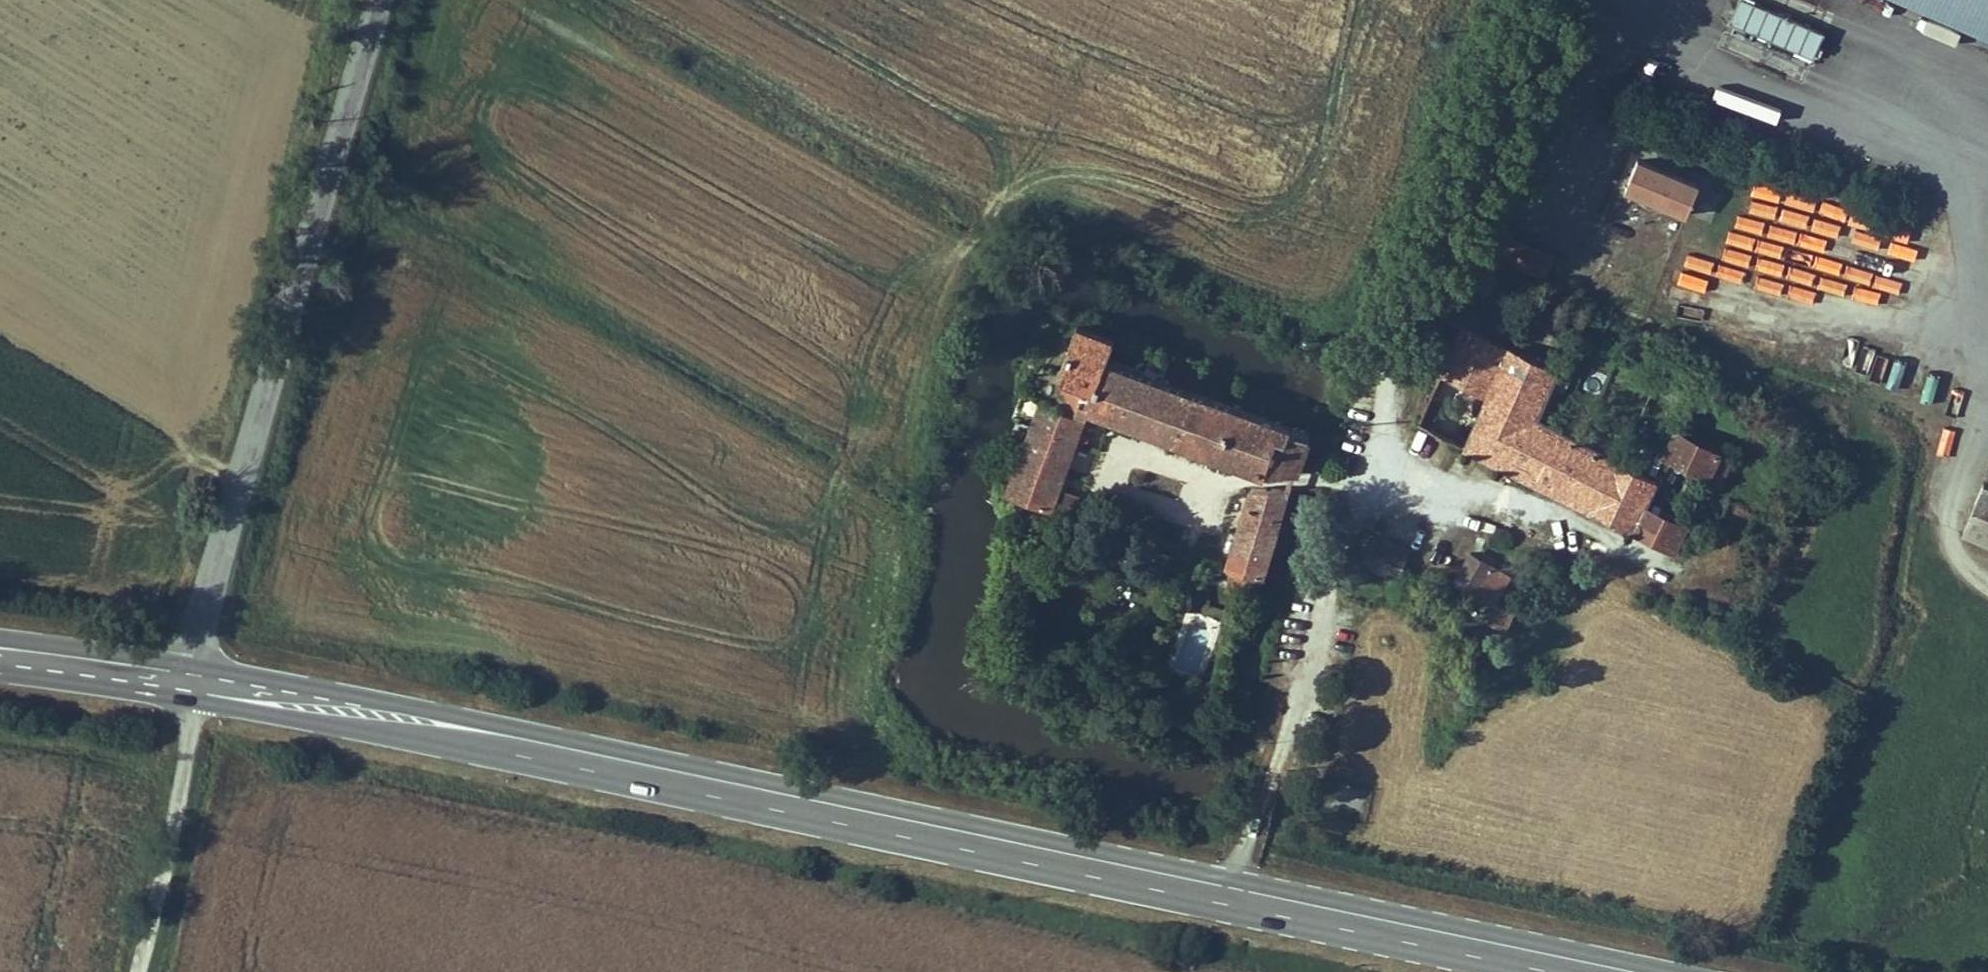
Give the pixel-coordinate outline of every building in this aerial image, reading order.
[(1822,24),(1761,0),(1732,0),(1727,14),(1819,50),(1823,40),(1816,37),(1822,24)] [(1987,30),(1987,0),(1915,0),(1987,30)] [(1685,216),(1700,182),(1639,153),(1623,187),(1685,216)] [(1411,423),(1627,540),(1654,490),(1612,468),(1528,422),(1553,376),(1463,327),(1411,423)] [(1059,380),(1054,399),(1272,480),(1294,479),(1302,445),(1107,375),(1114,348),(1077,334),(1071,342),(1043,334),(1032,375),(1059,380)] [(1006,499),(1048,513),(1079,422),(1037,407),(1006,499)] [(1942,412),(1936,438),(1948,441),(1954,414),(1942,412)] [(1639,417),(1612,468),(1654,490),(1627,540),(1668,562),(1722,462),(1639,417)] [(1987,517),(1987,484),(1971,522),(1984,527),(1987,517)] [(1250,497),(1226,573),(1230,575),(1255,583),(1262,585),(1289,504),(1250,497)] [(1484,569),(1469,597),(1490,608),(1505,580),(1484,569)] [(1255,583),(1230,575),(1224,593),(1248,602),(1255,583)]
